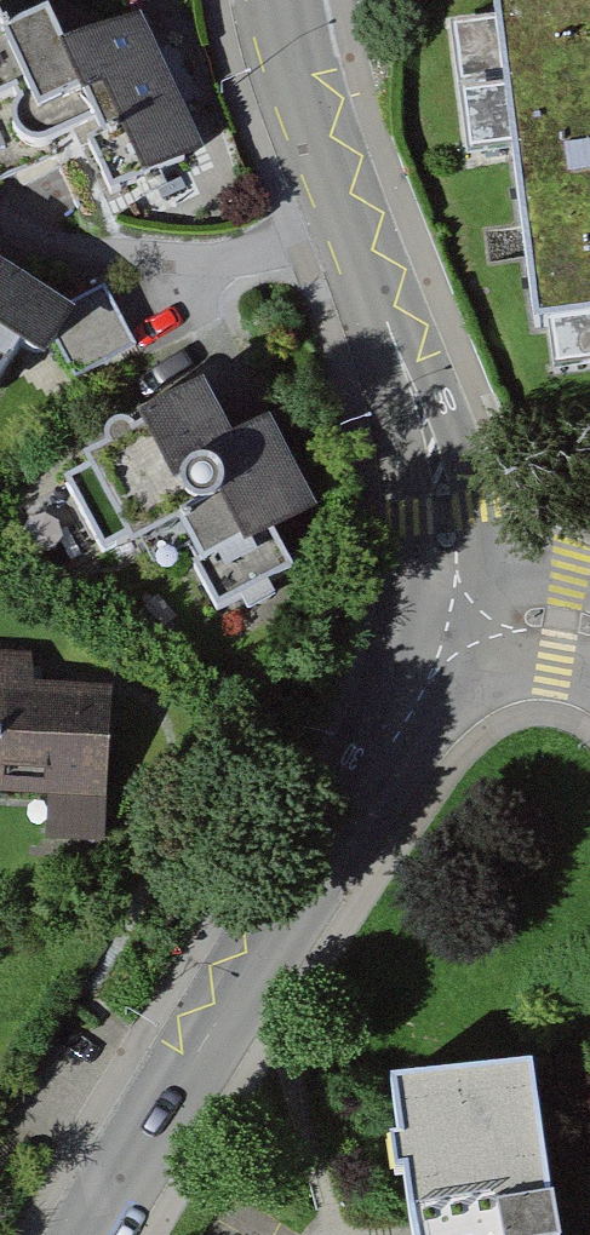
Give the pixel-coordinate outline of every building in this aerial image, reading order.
[(492,7),(535,329),(589,322),(589,0),(546,0),(492,7)] [(0,37),(0,117),(4,126),(56,102),(69,130),(111,111),(151,199),(230,163),(167,26),(94,59),(82,35),(40,54),(27,25),(0,37)] [(0,267),(0,382),(19,349),(44,363),(56,344),(74,379),(136,348),(105,287),(66,310),(0,267)] [(151,444),(70,486),(107,557),(179,519),(227,610),(291,576),(271,537),(313,515),(265,424),(230,442),(202,389),(140,422),(151,444)] [(0,653),(0,793),(48,796),(45,839),(105,843),(113,689),(21,684),(23,654),(0,653)] [(391,1086),(414,1234),(555,1234),(530,1069),(391,1086)]
